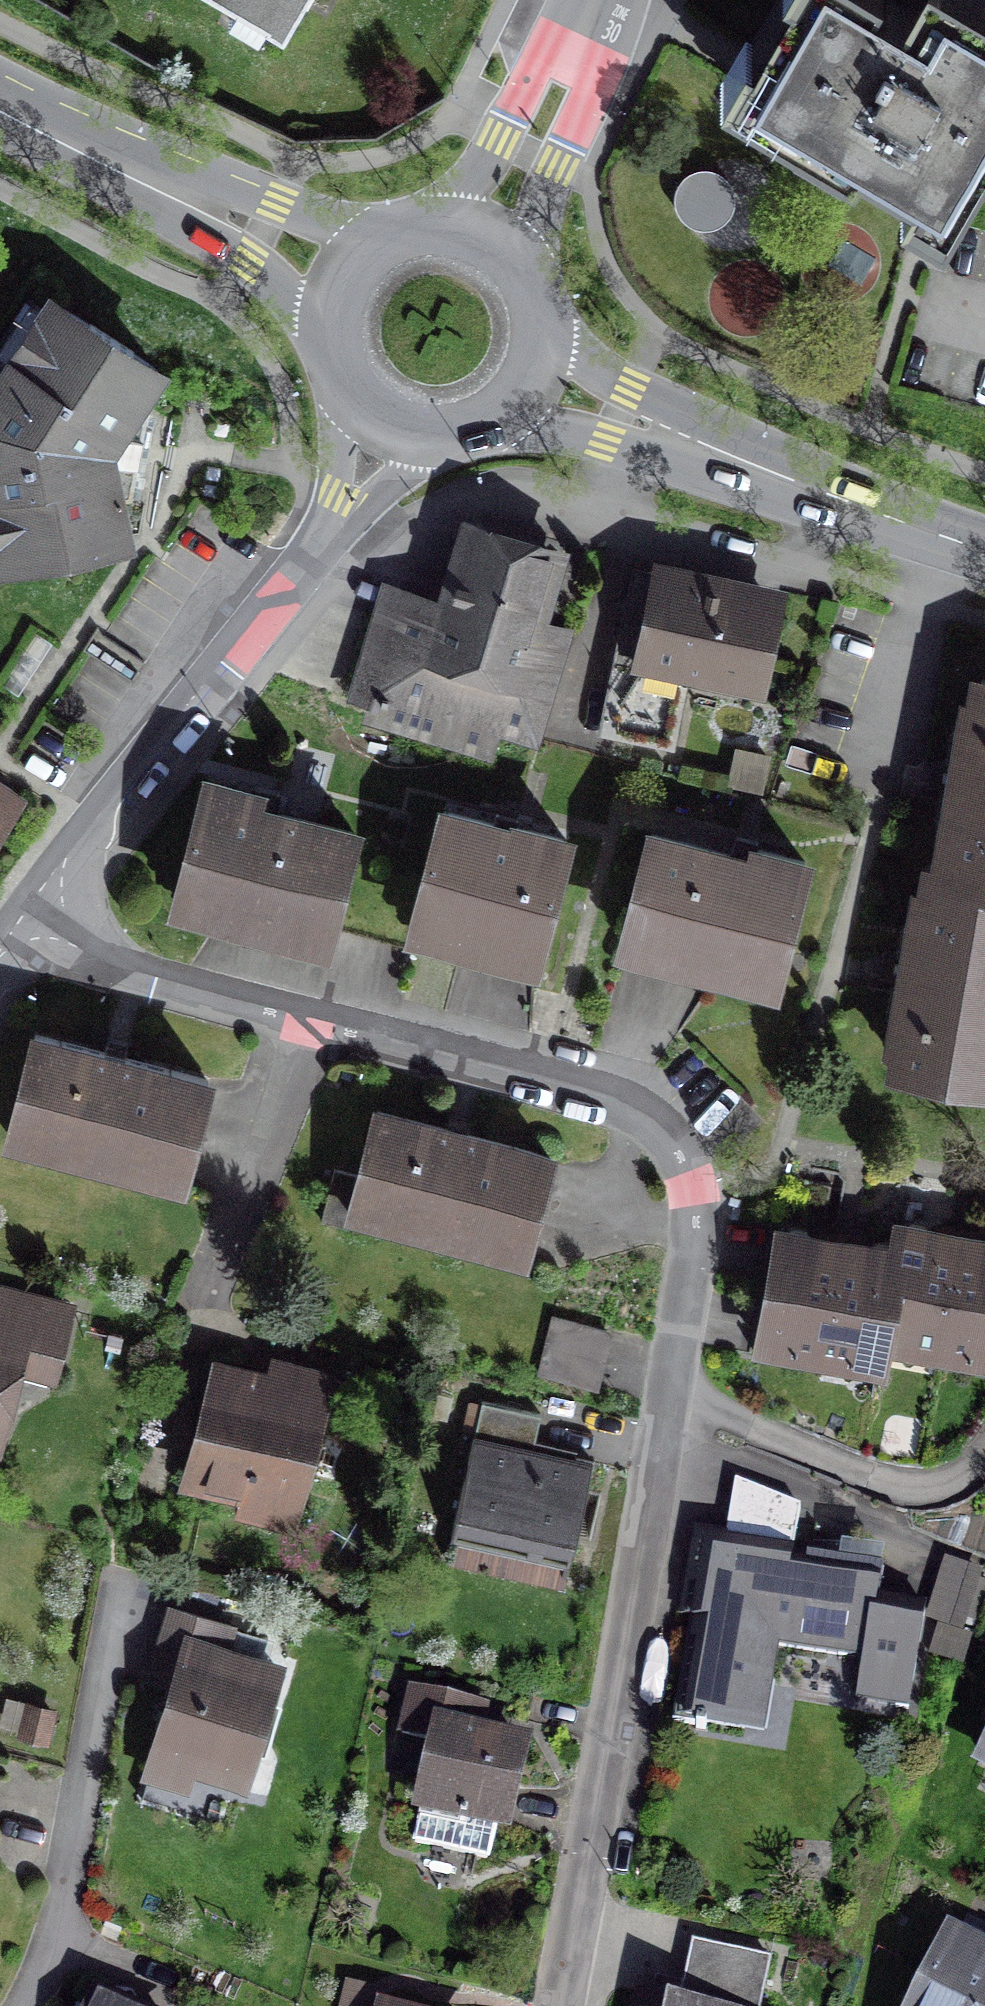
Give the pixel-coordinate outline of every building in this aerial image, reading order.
[(284,34),(304,0),(225,0),(284,34)] [(984,142),(984,0),(904,0),(901,5),(893,0),(782,0),(733,82),(947,207),(984,142)] [(679,214),(685,220),(692,225),(700,227),(709,227),(717,225),(724,220),(730,214),(733,206),(734,197),(733,189),(730,181),(724,175),(717,170),(709,168),(700,168),(692,170),(685,175),(679,181),(676,189),(674,197),(676,206),(679,214)] [(29,301),(0,343),(0,541),(1,549),(17,558),(127,536),(121,499),(131,497),(149,408),(138,401),(157,370),(63,309),(47,312),(29,301)] [(549,552),(477,531),(454,608),(385,588),(353,692),(386,702),(381,718),(488,750),(495,726),(537,738),(569,630),(529,619),(549,552)] [(770,601),(634,573),(619,648),(630,650),(613,732),(673,745),(691,659),(755,672),(770,601)] [(976,678),(942,873),(984,881),(984,680),(976,678)] [(13,793),(0,783),(0,813),(13,793)] [(257,796),(206,783),(176,898),(328,937),(332,919),(347,860),(354,833),(254,807),(257,796)] [(564,842),(444,811),(426,881),(415,924),(536,955),(564,842)] [(751,861),(651,835),(624,939),(774,978),(805,862),(754,849),(751,861)] [(332,919),(411,939),(415,924),(426,881),(347,860),(332,919)] [(942,873),(932,871),(898,1066),(984,1081),(984,881),(942,873)] [(207,1079),(35,1034),(9,1135),(180,1180),(207,1079)] [(549,1156),(379,1112),(363,1174),(335,1167),(321,1219),(349,1227),(353,1211),(523,1255),(549,1156)] [(941,1343),(960,1241),(933,1236),(924,1225),(912,1224),(903,1231),(900,1246),(884,1332),(941,1343)] [(822,1347),(841,1245),(815,1240),(807,1229),(793,1227),(782,1234),(763,1336),(822,1347)] [(941,1343),(984,1351),(984,1246),(960,1241),(941,1343)] [(841,1245),(822,1347),(880,1358),(884,1332),(900,1246),(879,1242),(868,1250),(841,1245)] [(5,1391),(17,1342),(57,1352),(68,1307),(0,1290),(0,1390),(5,1391)] [(608,1333),(554,1319),(540,1370),(594,1385),(608,1333)] [(267,1382),(216,1369),(189,1474),(252,1491),(255,1480),(282,1487),(292,1449),(303,1452),(315,1406),(264,1393),(267,1382)] [(539,1414),(482,1402),(456,1524),(572,1549),(591,1461),(532,1448),(539,1414)] [(858,1700),(910,1709),(927,1605),(878,1597),(883,1568),(792,1554),(800,1507),(736,1480),(724,1549),(730,1550),(723,1590),(697,1586),(676,1717),(744,1728),(751,1681),(771,1684),(777,1646),(865,1660),(858,1700)] [(230,1626),(171,1608),(158,1652),(182,1659),(155,1749),(245,1776),(277,1668),(223,1651),(230,1626)] [(479,1706),(410,1692),(402,1733),(436,1740),(414,1841),(490,1857),(497,1821),(506,1823),(522,1747),(473,1736),(479,1706)] [(952,1939),(919,2005),(984,2005),(984,1955),(952,1939)] [(769,1959),(702,1944),(689,2003),(641,1992),(638,2005),(759,2005),(769,1959)] [(94,1997),(90,2005),(115,2005),(94,1997)]
